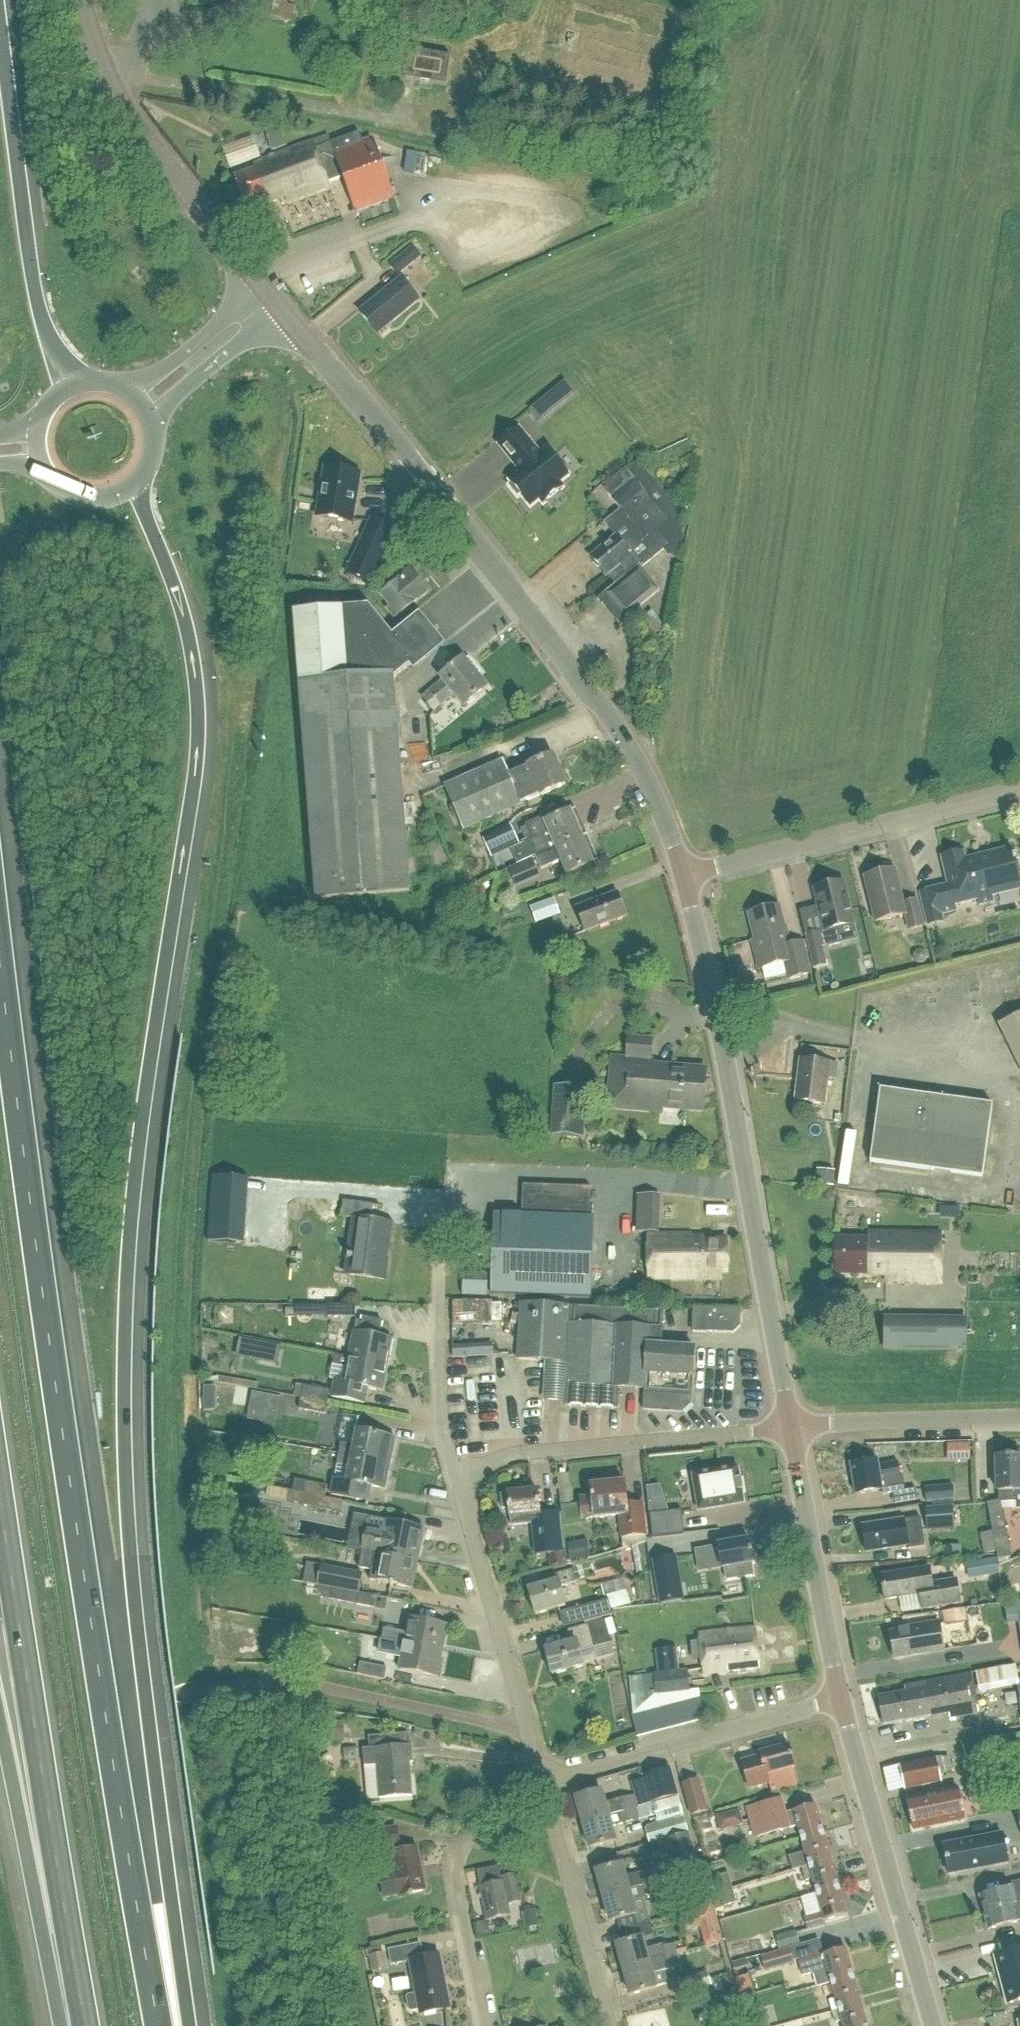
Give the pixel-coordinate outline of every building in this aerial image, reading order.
[(260,15),(291,23),(295,8),(287,6),(288,0),(264,0),(260,15)] [(405,80),(417,82),(447,87),(451,58),(410,51),(405,80)] [(256,170),(235,177),(248,212),(286,198),(288,203),(330,187),(329,184),(344,178),(357,211),(394,198),(373,141),(364,144),(360,135),(317,151),(314,143),(263,161),(263,163),(254,166),(256,170)] [(413,248),(390,266),(398,276),(421,258),(413,248)] [(402,280),(362,313),(379,334),(420,301),(402,280)] [(541,456),(519,429),(499,446),(516,467),(518,466),(522,471),(510,482),(511,484),(508,486),(518,498),(521,495),(531,507),(540,500),(543,505),(564,488),(560,484),(569,476),(548,450),(541,456)] [(610,577),(617,587),(607,595),(627,619),(661,591),(643,569),(665,552),(669,557),(682,554),(682,515),(640,462),(628,470),(604,489),(621,510),(605,524),(616,537),(591,557),(608,578),(610,577)] [(352,523),(360,475),(352,473),(353,471),(334,468),(334,470),(325,468),(317,517),(352,523)] [(372,585),(397,530),(371,519),(347,574),(372,585)] [(413,569),(380,595),(390,607),(387,610),(396,621),(431,592),(413,569)] [(429,657),(444,646),(422,618),(397,638),(371,606),(297,612),(302,682),(303,682),(320,897),(413,890),(397,690),(397,689),(397,679),(427,654),(429,657)] [(465,708),(489,688),(478,675),(482,672),(470,657),(467,661),(465,658),(441,678),(443,681),(422,698),(434,713),(455,696),(465,708)] [(419,742),(425,769),(438,767),(432,739),(419,742)] [(464,831),(568,785),(555,756),(511,775),(504,761),(445,787),(464,831)] [(557,849),(588,835),(577,810),(572,812),(572,811),(549,821),(547,817),(526,826),(532,838),(529,839),(537,857),(536,858),(557,850),(557,849)] [(520,845),(510,825),(483,838),(492,858),(520,845)] [(599,862),(588,835),(557,849),(557,850),(536,858),(542,870),(562,861),(568,876),(595,864),(599,862)] [(1011,850),(966,861),(964,853),(942,859),(949,886),(921,893),(929,925),(943,921),(942,915),(956,911),(955,906),(979,900),(980,905),(994,902),(992,897),(1019,890),(1019,884),(1011,850)] [(924,927),(917,901),(904,904),(896,870),(866,877),(877,922),(906,915),(910,930),(924,927)] [(837,930),(854,926),(844,884),(815,891),(825,932),(807,937),(815,968),(827,965),(824,950),(841,946),(837,930)] [(586,932),(628,917),(619,893),(577,909),(586,932)] [(554,898),(530,907),(537,924),(560,915),(554,898)] [(810,975),(803,943),(789,946),(779,907),(749,914),(755,942),(752,942),(759,970),(784,964),(788,981),(810,975)] [(1003,1019),(1019,1051),(1019,1010),(1003,1019)] [(613,1061),(610,1107),(662,1111),(662,1104),(702,1107),(703,1097),(704,1097),(705,1085),(704,1085),(705,1074),(664,1071),(661,1074),(650,1073),(653,1043),(628,1041),(627,1062),(613,1061)] [(836,1080),(838,1065),(801,1061),(796,1102),(825,1105),(828,1080),(836,1080)] [(554,1086),(551,1136),(585,1138),(588,1088),(554,1086)] [(984,1178),(994,1105),(882,1090),(872,1163),(984,1178)] [(548,1117),(526,1115),(525,1135),(546,1137),(548,1117)] [(494,1215),(491,1295),(592,1298),(594,1218),(590,1218),(591,1188),(523,1186),(522,1215),(494,1215)] [(244,1244),(248,1196),(212,1193),(208,1242),(244,1244)] [(384,1280),(391,1224),(369,1222),(371,1206),(343,1202),(341,1218),(351,1219),(348,1245),(353,1245),(349,1276),(384,1280)] [(833,1271),(836,1273),(836,1275),(886,1276),(886,1282),(940,1283),(941,1234),(869,1233),(869,1239),(837,1239),(836,1262),(833,1264),(833,1271)] [(691,1235),(648,1236),(649,1279),(703,1278),(703,1280),(721,1279),(721,1273),(728,1273),(727,1240),(692,1240),(691,1235)] [(692,1405),(695,1349),(665,1347),(667,1314),(569,1309),(569,1307),(521,1304),(517,1360),(568,1363),(567,1386),(566,1406),(618,1409),(620,1388),(644,1390),(643,1410),(683,1413),(685,1414),(686,1414),(684,1412),(691,1406),(692,1408),(693,1407),(692,1405)] [(355,1317),(355,1305),(296,1305),(296,1316),(328,1316),(328,1317),(355,1317)] [(693,1309),(693,1315),(693,1333),(734,1334),(740,1327),(741,1311),(693,1309)] [(349,1358),(389,1366),(394,1339),(381,1337),(383,1326),(382,1326),(383,1321),(364,1318),(364,1322),(358,1321),(356,1331),(354,1331),(349,1358)] [(912,1349),(912,1318),(898,1318),(898,1349),(912,1349)] [(951,1350),(965,1350),(966,1319),(952,1319),(951,1350)] [(366,1405),(369,1389),(384,1392),(389,1366),(349,1358),(336,1355),(334,1366),(348,1369),(345,1383),(336,1381),(333,1398),(366,1405)] [(303,1386),(300,1398),(327,1403),(330,1391),(303,1386)] [(327,1403),(300,1398),(298,1409),(325,1415),(327,1403)] [(356,1431),(353,1446),(341,1444),(339,1454),(389,1464),(394,1438),(356,1431)] [(960,1446),(961,1459),(971,1459),(970,1446),(960,1446)] [(389,1464),(339,1454),(337,1464),(349,1466),(346,1482),(384,1490),(389,1464)] [(997,1552),(999,1560),(1013,1557),(1002,1503),(1019,1503),(1019,1458),(997,1459),(998,1492),(999,1492),(1000,1501),(988,1504),(993,1532),(997,1552)] [(851,1465),(856,1495),(882,1491),(883,1495),(906,1491),(903,1477),(900,1478),(898,1462),(878,1466),(877,1460),(851,1465)] [(739,1480),(737,1468),(692,1476),(698,1511),(743,1504),(740,1489),(744,1488),(743,1480),(739,1480)] [(621,1537),(623,1548),(646,1541),(646,1534),(643,1502),(627,1504),(624,1481),(590,1485),(591,1497),(579,1498),(582,1519),(619,1515),(621,1537)] [(307,1482),(304,1494),(304,1495),(343,1502),(346,1489),(307,1482)] [(954,1485),(925,1488),(926,1504),(955,1501),(954,1485)] [(341,1514),(343,1502),(304,1495),(304,1494),(289,1491),(287,1501),(303,1504),(302,1506),(341,1514)] [(564,1551),(560,1511),(541,1513),(539,1491),(509,1494),(512,1525),(534,1523),(537,1554),(564,1551)] [(688,1504),(673,1507),(677,1531),(692,1528),(688,1504)] [(954,1506),(926,1508),(928,1531),(956,1529),(954,1506)] [(362,1552),(383,1556),(419,1563),(426,1529),(387,1521),(369,1518),(367,1526),(362,1552)] [(925,1548),(923,1531),(921,1518),(904,1521),(904,1520),(862,1526),(867,1553),(907,1547),(908,1550),(925,1548)] [(997,1552),(993,1532),(981,1535),(985,1554),(997,1552)] [(698,1566),(705,1565),(720,1562),(722,1570),(724,1569),(727,1581),(754,1576),(751,1564),(754,1564),(749,1540),(718,1546),(718,1547),(702,1550),(695,1552),(698,1566)] [(414,1589),(419,1563),(383,1556),(362,1552),(359,1568),(373,1571),(371,1580),(378,1582),(414,1589)] [(675,1558),(654,1562),(661,1603),(683,1599),(675,1558)] [(1001,1582),(997,1558),(977,1562),(979,1577),(984,1577),(985,1584),(1001,1582)] [(315,1585),(358,1594),(358,1593),(362,1573),(309,1563),(305,1583),(315,1585)] [(920,1596),(922,1610),(961,1604),(957,1580),(933,1584),(930,1569),(881,1577),(885,1601),(920,1596)] [(529,1590),(536,1615),(568,1606),(562,1586),(577,1582),(574,1571),(543,1579),(545,1585),(542,1586),(539,1576),(530,1579),(532,1589),(529,1590)] [(605,1586),(624,1581),(622,1573),(603,1578),(605,1586)] [(376,1596),(358,1593),(358,1594),(315,1585),(313,1594),(320,1595),(320,1597),(373,1608),(376,1596)] [(608,1600),(579,1608),(583,1623),(612,1615),(611,1611),(631,1605),(627,1591),(607,1596),(608,1600)] [(976,1626),(988,1621),(984,1609),(971,1613),(976,1626)] [(950,1627),(971,1625),(970,1610),(949,1611),(950,1627)] [(404,1643),(404,1644),(442,1651),(447,1625),(409,1617),(406,1633),(383,1628),(381,1639),(404,1643)] [(586,1667),(585,1664),(616,1656),(607,1621),(569,1631),(572,1642),(546,1649),(553,1675),(586,1667)] [(907,1631),(890,1634),(895,1660),(928,1655),(928,1650),(943,1648),(939,1623),(906,1628),(907,1631)] [(755,1628),(699,1634),(704,1675),(760,1669),(755,1628)] [(436,1677),(442,1651),(404,1644),(399,1669),(436,1677)] [(360,1663),(358,1675),(385,1680),(387,1669),(360,1663)] [(977,1673),(981,1694),(1019,1687),(1019,1698),(1019,1680),(1017,1666),(977,1673)] [(687,1670),(654,1674),(656,1696),(690,1692),(687,1670)] [(905,1687),(906,1694),(879,1698),(884,1727),(949,1715),(950,1718),(979,1713),(972,1675),(905,1687)] [(694,1723),(705,1720),(700,1699),(688,1702),(694,1723)] [(694,1723),(688,1702),(677,1705),(682,1726),(694,1723)] [(682,1726),(677,1705),(666,1708),(671,1729),(682,1726)] [(671,1729),(666,1708),(655,1711),(660,1732),(671,1729)] [(660,1732),(655,1711),(643,1714),(649,1735),(660,1732)] [(649,1735),(643,1714),(632,1717),(637,1738),(649,1735)] [(759,1753),(760,1756),(741,1762),(749,1789),(769,1783),(766,1775),(794,1767),(788,1745),(759,1753)] [(413,1763),(412,1746),(371,1749),(373,1767),(377,1766),(380,1799),(412,1796),(409,1763),(413,1763)] [(952,1774),(948,1757),(900,1767),(905,1790),(941,1782),(940,1777),(952,1774)] [(671,1768),(644,1775),(652,1802),(679,1795),(671,1768)] [(698,1781),(683,1785),(692,1816),(707,1811),(698,1781)] [(907,1800),(913,1831),(964,1821),(958,1789),(907,1800)] [(583,1824),(638,1808),(635,1797),(605,1805),(602,1792),(576,1799),(583,1824)] [(653,1804),(658,1823),(649,1826),(654,1844),(665,1840),(689,1834),(679,1797),(653,1804)] [(801,1840),(824,1833),(816,1805),(794,1811),(793,1808),(787,1809),(784,1797),(747,1808),(755,1838),(797,1827),(801,1840)] [(641,1819),(638,1808),(583,1824),(589,1849),(616,1842),(612,1827),(641,1819)] [(724,1819),(729,1834),(749,1828),(744,1813),(724,1819)] [(363,1854),(401,1847),(396,1818),(357,1825),(363,1854)] [(831,1861),(824,1833),(801,1840),(804,1852),(789,1857),(793,1871),(802,1868),(808,1866),(808,1867),(831,1861)] [(699,1868),(689,1834),(665,1840),(672,1865),(626,1878),(622,1865),(597,1872),(603,1897),(664,1880),(663,1880),(690,1872),(690,1870),(699,1868)] [(1003,1835),(944,1846),(949,1875),(1008,1864),(1003,1835)] [(426,1890),(417,1848),(391,1854),(394,1865),(385,1867),(387,1873),(380,1875),(385,1899),(426,1890)] [(808,1867),(808,1866),(802,1868),(806,1881),(812,1880),(816,1894),(839,1888),(831,1861),(808,1867)] [(707,1880),(711,1893),(733,1888),(728,1873),(707,1880)] [(503,1881),(481,1886),(488,1921),(512,1916),(509,1905),(523,1902),(517,1874),(502,1877),(503,1881)] [(666,1890),(664,1880),(603,1897),(610,1922),(634,1916),(636,1925),(650,1922),(644,1898),(662,1893),(661,1891),(666,1890)] [(984,1914),(1019,1904),(1019,1882),(1011,1884),(1012,1888),(979,1897),(984,1914)] [(738,1903),(733,1888),(711,1893),(716,1910),(738,1903)] [(846,1916),(839,1888),(816,1894),(821,1913),(803,1918),(807,1931),(825,1925),(824,1922),(846,1916)] [(984,1914),(988,1931),(1019,1922),(1019,1904),(984,1914)] [(514,1913),(518,1929),(541,1923),(537,1907),(514,1913)] [(624,1971),(679,1956),(676,1943),(646,1952),(643,1939),(654,1936),(650,1922),(637,1926),(640,1939),(617,1946),(624,1971)] [(775,1937),(779,1950),(800,1944),(796,1931),(775,1937)] [(409,1961),(416,1994),(409,1996),(407,1998),(409,2010),(412,2012),(419,2010),(420,2014),(450,2008),(439,1954),(423,1958),(420,1944),(389,1950),(392,1964),(409,1961)] [(793,1962),(790,1949),(765,1955),(769,1968),(793,1962)] [(996,1955),(1009,2004),(1019,2001),(1019,1949),(996,1955)] [(830,1983),(853,1976),(845,1950),(823,1956),(822,1951),(798,1958),(801,1970),(825,1964),(830,1983)] [(679,1956),(624,1971),(631,1996),(657,1989),(653,1974),(682,1966),(679,1956)] [(708,1972),(678,1980),(682,1993),(713,1985),(715,1992),(724,1990),(730,1984),(728,1974),(710,1979),(708,1972)] [(755,1975),(741,1979),(745,1992),(758,1988),(755,1975)] [(861,2004),(853,1976),(830,1983),(838,2011),(861,2004)] [(838,2011),(843,2025),(867,2025),(861,2004),(838,2011)] [(755,2025),(770,2025),(767,2014),(753,2018),(755,2025)]
